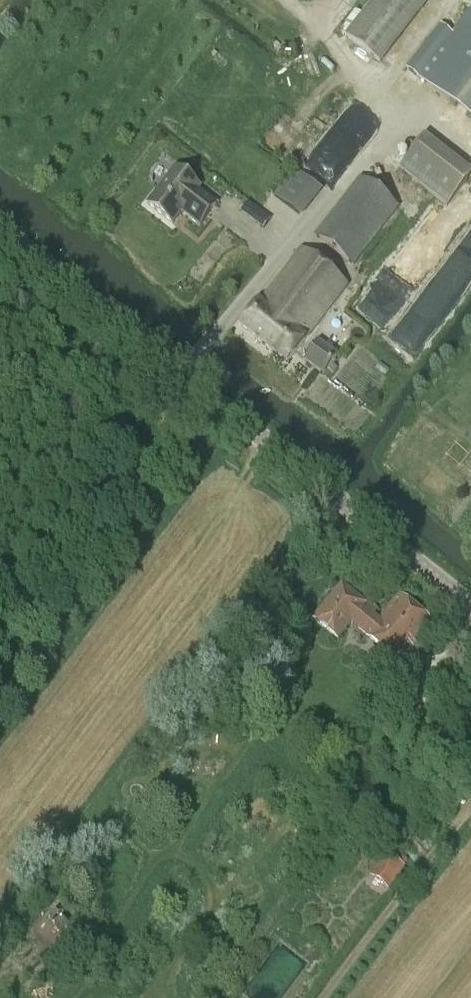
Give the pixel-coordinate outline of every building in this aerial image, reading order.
[(347,37),(379,63),(406,28),(402,25),(422,0),(376,0),(347,37)] [(470,119),(470,10),(453,34),(419,78),(470,119)] [(406,68),(419,78),(453,34),(440,24),(406,68)] [(470,182),(470,167),(430,134),(402,169),(450,207),(470,182)] [(199,227),(216,204),(198,190),(200,188),(174,168),(146,204),(173,223),(181,213),(199,227)] [(280,197),(305,217),(327,189),(302,169),(280,197)] [(353,266),(397,209),(359,179),(315,236),(353,266)] [(260,304),(259,303),(240,326),(287,362),(304,339),(303,339),(346,284),(301,252),(260,304)] [(337,356),(317,342),(304,360),(323,374),(328,368),(332,372),(336,367),(331,364),(337,356)] [(342,585),(314,619),(337,638),(350,622),(367,635),(366,636),(399,662),(432,622),(399,595),(380,619),(363,606),(365,604),(342,585)] [(387,887),(402,867),(386,855),(371,876),(387,887)]
